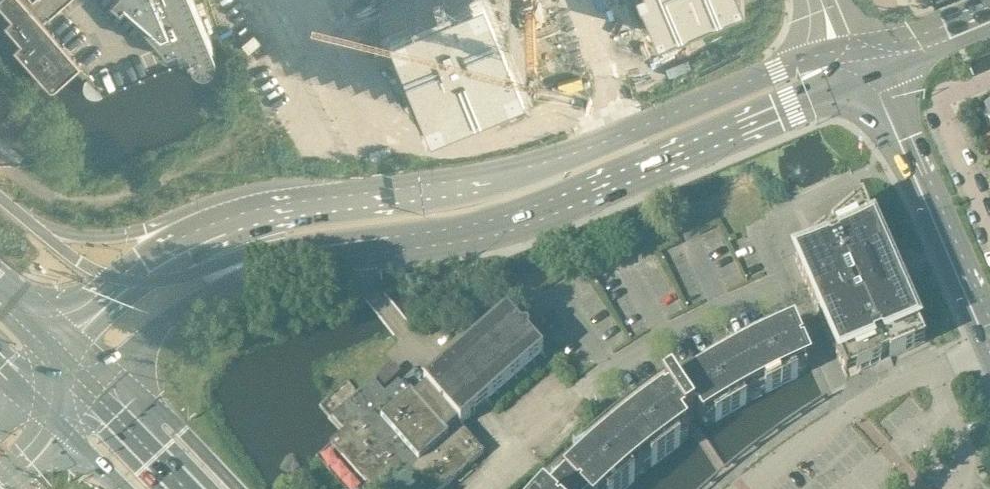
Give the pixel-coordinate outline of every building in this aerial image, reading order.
[(49,85),(50,86),(51,87),(52,87),(53,87),(54,87),(55,87),(57,86),(81,65),(42,19),(46,16),(47,17),(66,0),(0,0),(0,2),(13,17),(6,22),(22,41),(16,47),(49,85)] [(167,44),(177,40),(181,49),(187,47),(193,59),(194,60),(196,63),(201,64),(205,64),(209,63),(211,60),(214,57),(214,52),(214,47),(194,0),(128,0),(167,44)] [(378,10),(413,97),(417,107),(522,64),(517,52),(496,0),(403,0),(378,10)] [(658,30),(731,0),(646,0),(658,30)] [(881,270),(887,262),(861,202),(830,226),(831,228),(832,229),(823,233),(823,232),(792,257),(832,349),(845,343),(858,373),(923,344),(896,283),(886,283),(881,270)] [(505,313),(450,362),(486,404),(542,355),(526,337),(527,337),(527,336),(527,335),(528,335),(528,334),(528,333),(528,332),(527,332),(527,331),(526,330),(525,330),(525,329),(524,329),(523,329),(522,329),(521,329),(521,330),(520,330),(505,313)] [(805,367),(789,330),(764,342),(761,336),(732,351),(715,361),(700,370),(703,375),(676,392),(670,384),(661,390),(664,395),(638,414),(634,409),(608,429),(585,449),(580,453),(584,458),(563,477),(575,488),(624,488),(634,481),(629,476),(646,462),(650,467),(664,457),(679,446),(675,440),(685,433),(681,427),(696,416),(701,423),(711,416),(715,422),(729,413),(745,404),(742,398),(761,387),(765,393),(797,378),(794,372),(805,367)] [(330,444),(370,488),(389,488),(392,486),(394,488),(443,488),(483,454),(460,427),(475,414),(471,409),(470,410),(438,372),(410,397),(397,383),(384,394),(373,382),(331,418),(343,432),(330,444)]
